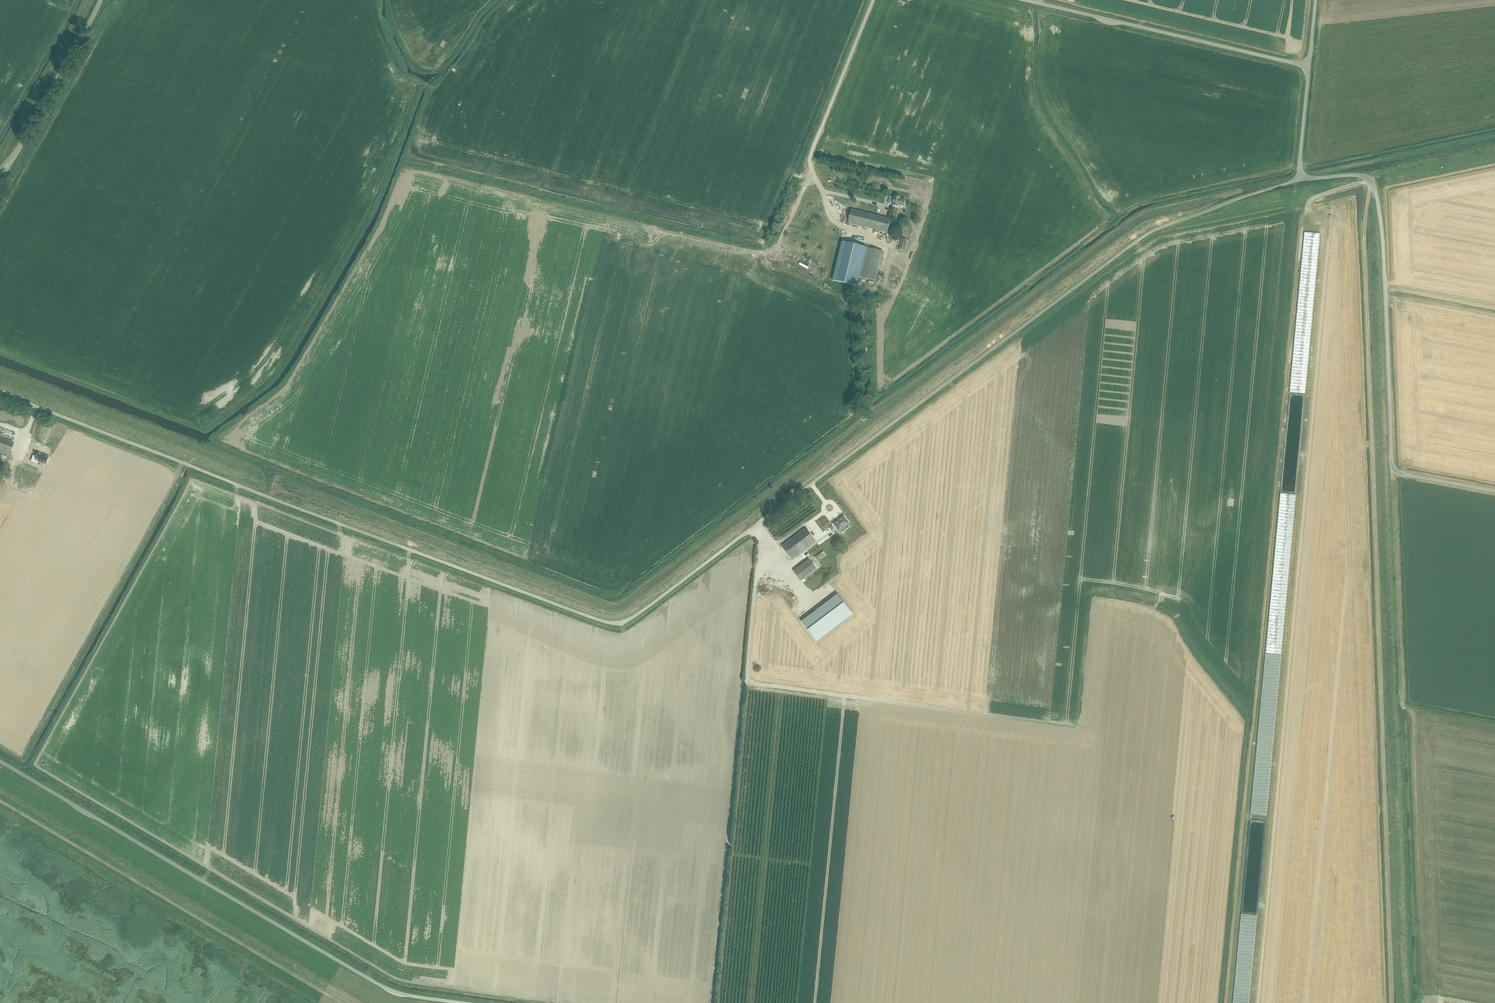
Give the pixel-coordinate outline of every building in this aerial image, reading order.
[(895,196),(892,206),(898,208),(898,206),(904,207),(906,201),(900,199),(900,198),(895,196)] [(851,210),(848,224),(888,233),(891,220),(851,210)] [(1304,233),(1289,392),(1305,394),(1320,234),(1304,233)] [(858,287),(860,278),(867,248),(842,242),(833,281),(858,287)] [(860,278),(876,281),(883,252),(867,248),(860,278)] [(807,262),(814,266),(815,267),(817,264),(816,264),(816,263),(810,259),(807,262)] [(13,443),(0,438),(0,453),(8,456),(13,443)] [(46,465),(49,457),(38,453),(36,457),(33,455),(31,461),(38,464),(38,462),(46,465)] [(839,530),(849,523),(844,516),(833,523),(839,530)] [(806,528),(782,547),(792,560),(816,542),(806,528)] [(818,561),(826,555),(823,551),(816,557),(818,561)] [(809,560),(793,572),(801,581),(817,569),(809,560)] [(838,595),(802,622),(817,642),(853,615),(838,595)] [(1233,1002),(1249,1002),(1257,915),(1241,914),(1233,1002)]
